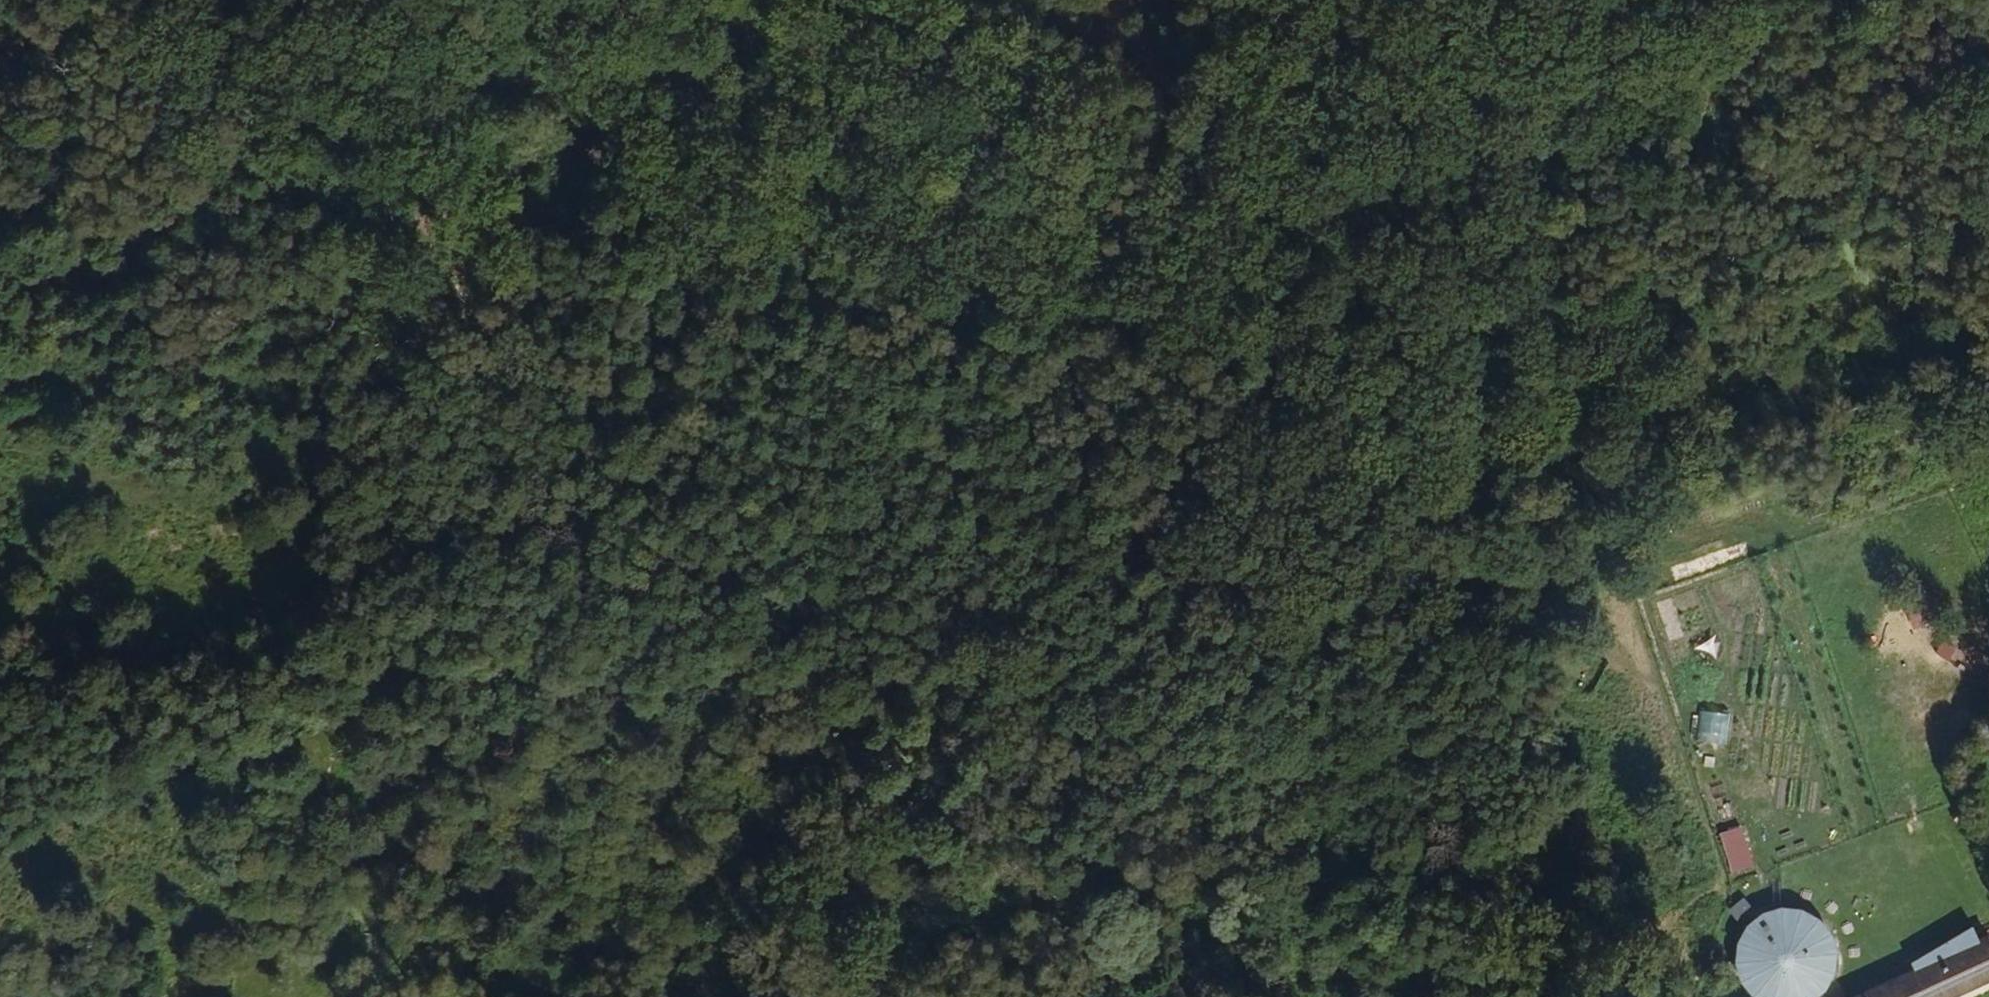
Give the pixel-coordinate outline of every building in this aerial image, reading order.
[(1902,607),(1914,631),(1936,620),(1923,596),(1902,607)] [(1697,742),(1727,744),(1729,713),(1699,711),(1697,742)] [(1721,831),(1728,871),(1752,868),(1745,827),(1721,831)] [(1744,898),(1728,910),(1736,921),(1752,909),(1744,898)] [(1826,993),(1832,987),(1838,970),(1839,960),(1839,946),(1833,932),(1824,920),(1810,913),(1798,908),(1783,908),(1765,916),(1754,925),(1745,937),(1740,953),(1742,967),(1746,981),(1754,993),(1759,996),(1821,996),(1826,993)] [(1920,966),(1923,975),(1988,947),(1981,933),(1920,966)] [(1988,990),(1988,947),(1923,975),(1871,996),(1971,996),(1988,990)]
